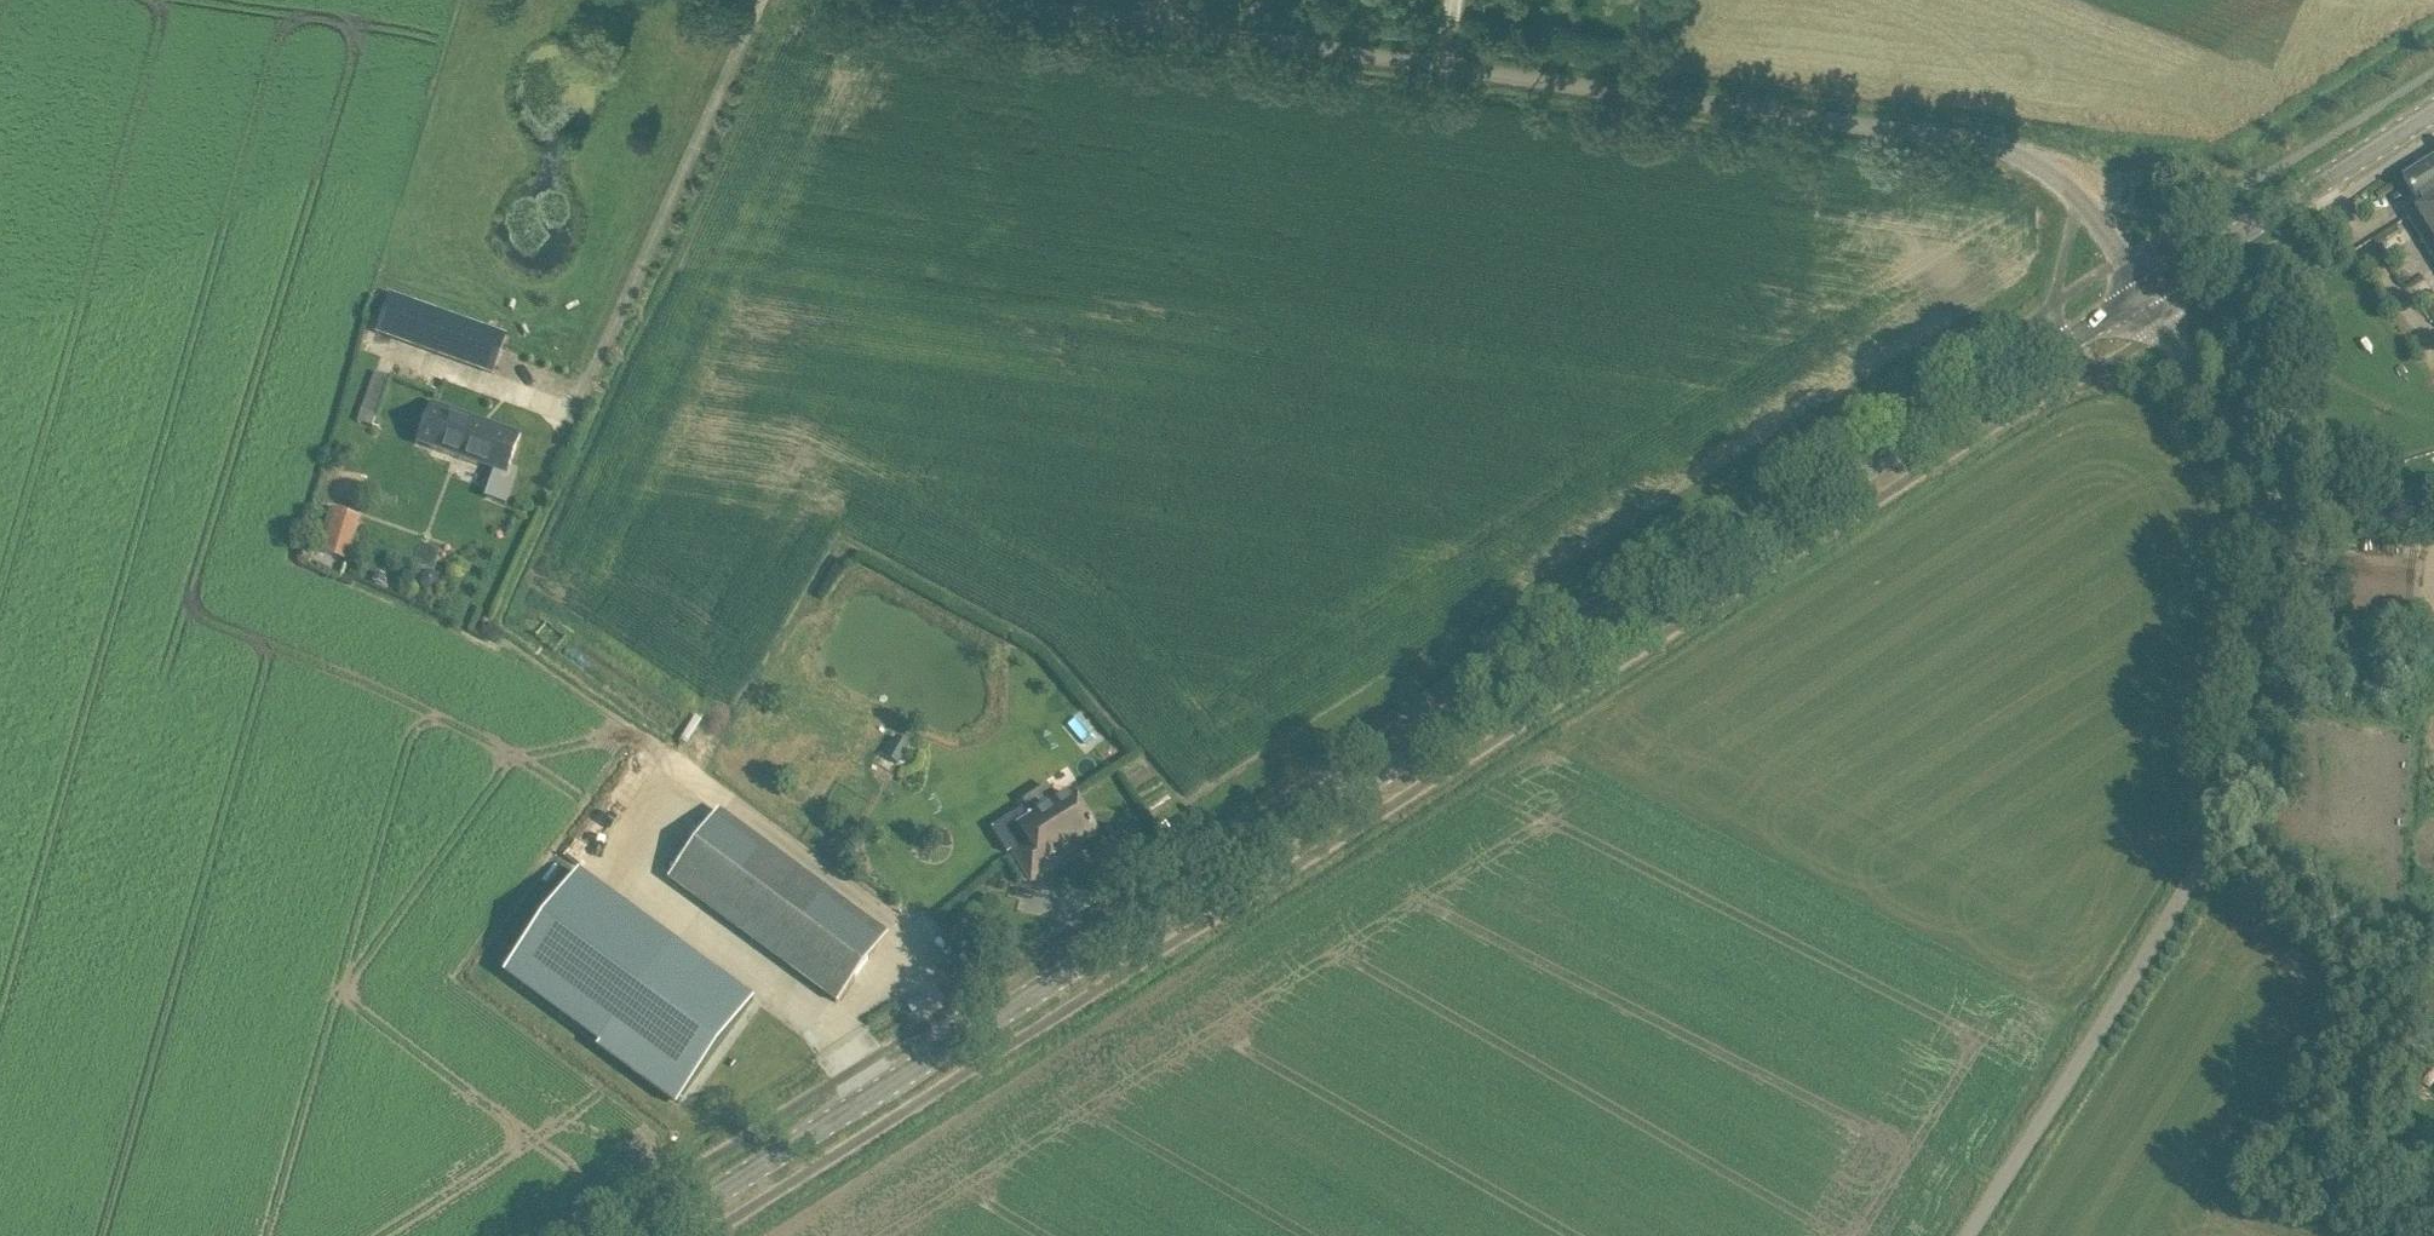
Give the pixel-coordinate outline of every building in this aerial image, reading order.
[(2404,179),(2423,209),(2409,217),(2433,257),(2433,160),(2404,179)] [(379,326),(378,331),(470,365),(493,373),(497,361),(502,348),(506,336),(483,328),(390,294),(379,326)] [(357,421),(373,427),(391,378),(375,372),(357,421)] [(422,427),(416,443),(494,471),(484,497),(486,498),(503,504),(505,505),(517,473),(518,471),(509,468),(521,434),(488,422),(488,421),(479,418),(479,419),(431,402),(431,403),(422,427)] [(2343,516),(2357,518),(2359,504),(2345,502),(2343,516)] [(317,550),(347,559),(359,517),(329,509),(317,550)] [(1026,805),(991,827),(1007,853),(1010,851),(1012,850),(1014,853),(1018,859),(1031,880),(1064,860),(1060,853),(1075,844),(1094,832),(1081,811),(1071,795),(1035,818),(1030,810),(1026,805)] [(888,934),(720,810),(669,879),(838,1003),(888,934)] [(578,871),(503,973),(599,1044),(679,1102),(754,1000),(674,942),(578,871)]
